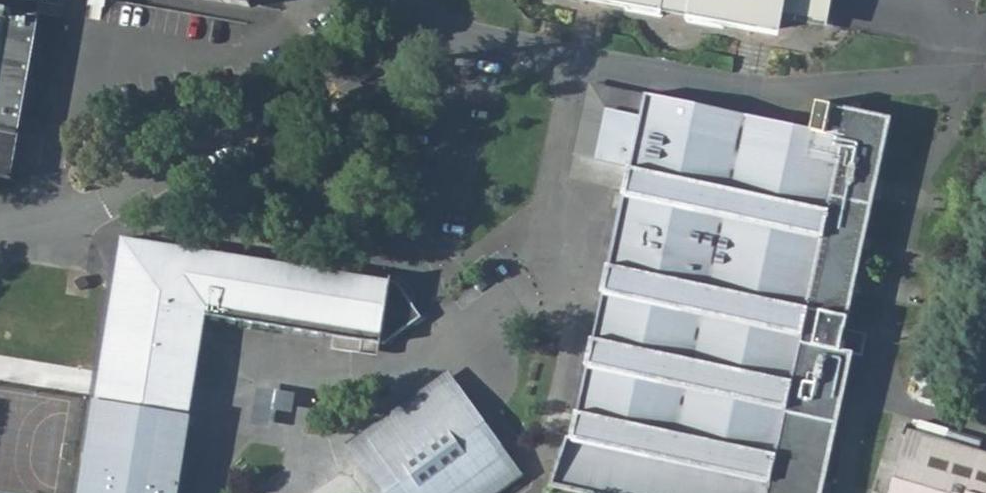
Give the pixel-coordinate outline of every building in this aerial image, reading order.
[(8,179),(39,0),(0,0),(0,177),(8,179)] [(592,1),(756,31),(751,30),(747,27),(744,23),(742,19),(741,10),(691,0),(601,0),(596,1),(592,1)] [(741,10),(742,19),(744,23),(747,27),(751,30),(756,31),(761,31),(766,30),(770,28),(774,25),(776,21),(778,16),(815,23),(824,16),(827,0),(691,0),(741,10)] [(644,95),(588,83),(568,178),(624,190),(629,166),(596,159),(607,112),(639,119),(644,95)] [(570,438),(564,437),(551,484),(595,492),(821,492),(851,353),(862,355),(866,333),(844,329),(890,119),(831,106),(825,135),(644,95),(639,119),(607,112),(596,159),(629,166),(570,438)] [(81,492),(177,492),(189,415),(186,415),(188,398),(192,399),(205,316),(383,345),(420,317),(409,300),(406,302),(393,282),(389,282),(389,281),(122,238),(81,492)] [(353,440),(391,492),(492,492),(522,471),(449,371),(353,440)] [(276,407),(295,410),(298,391),(259,385),(253,423),(273,427),(276,407)] [(964,410),(985,418),(985,402),(968,395),(964,410)] [(889,492),(985,492),(985,452),(908,429),(889,492)]
